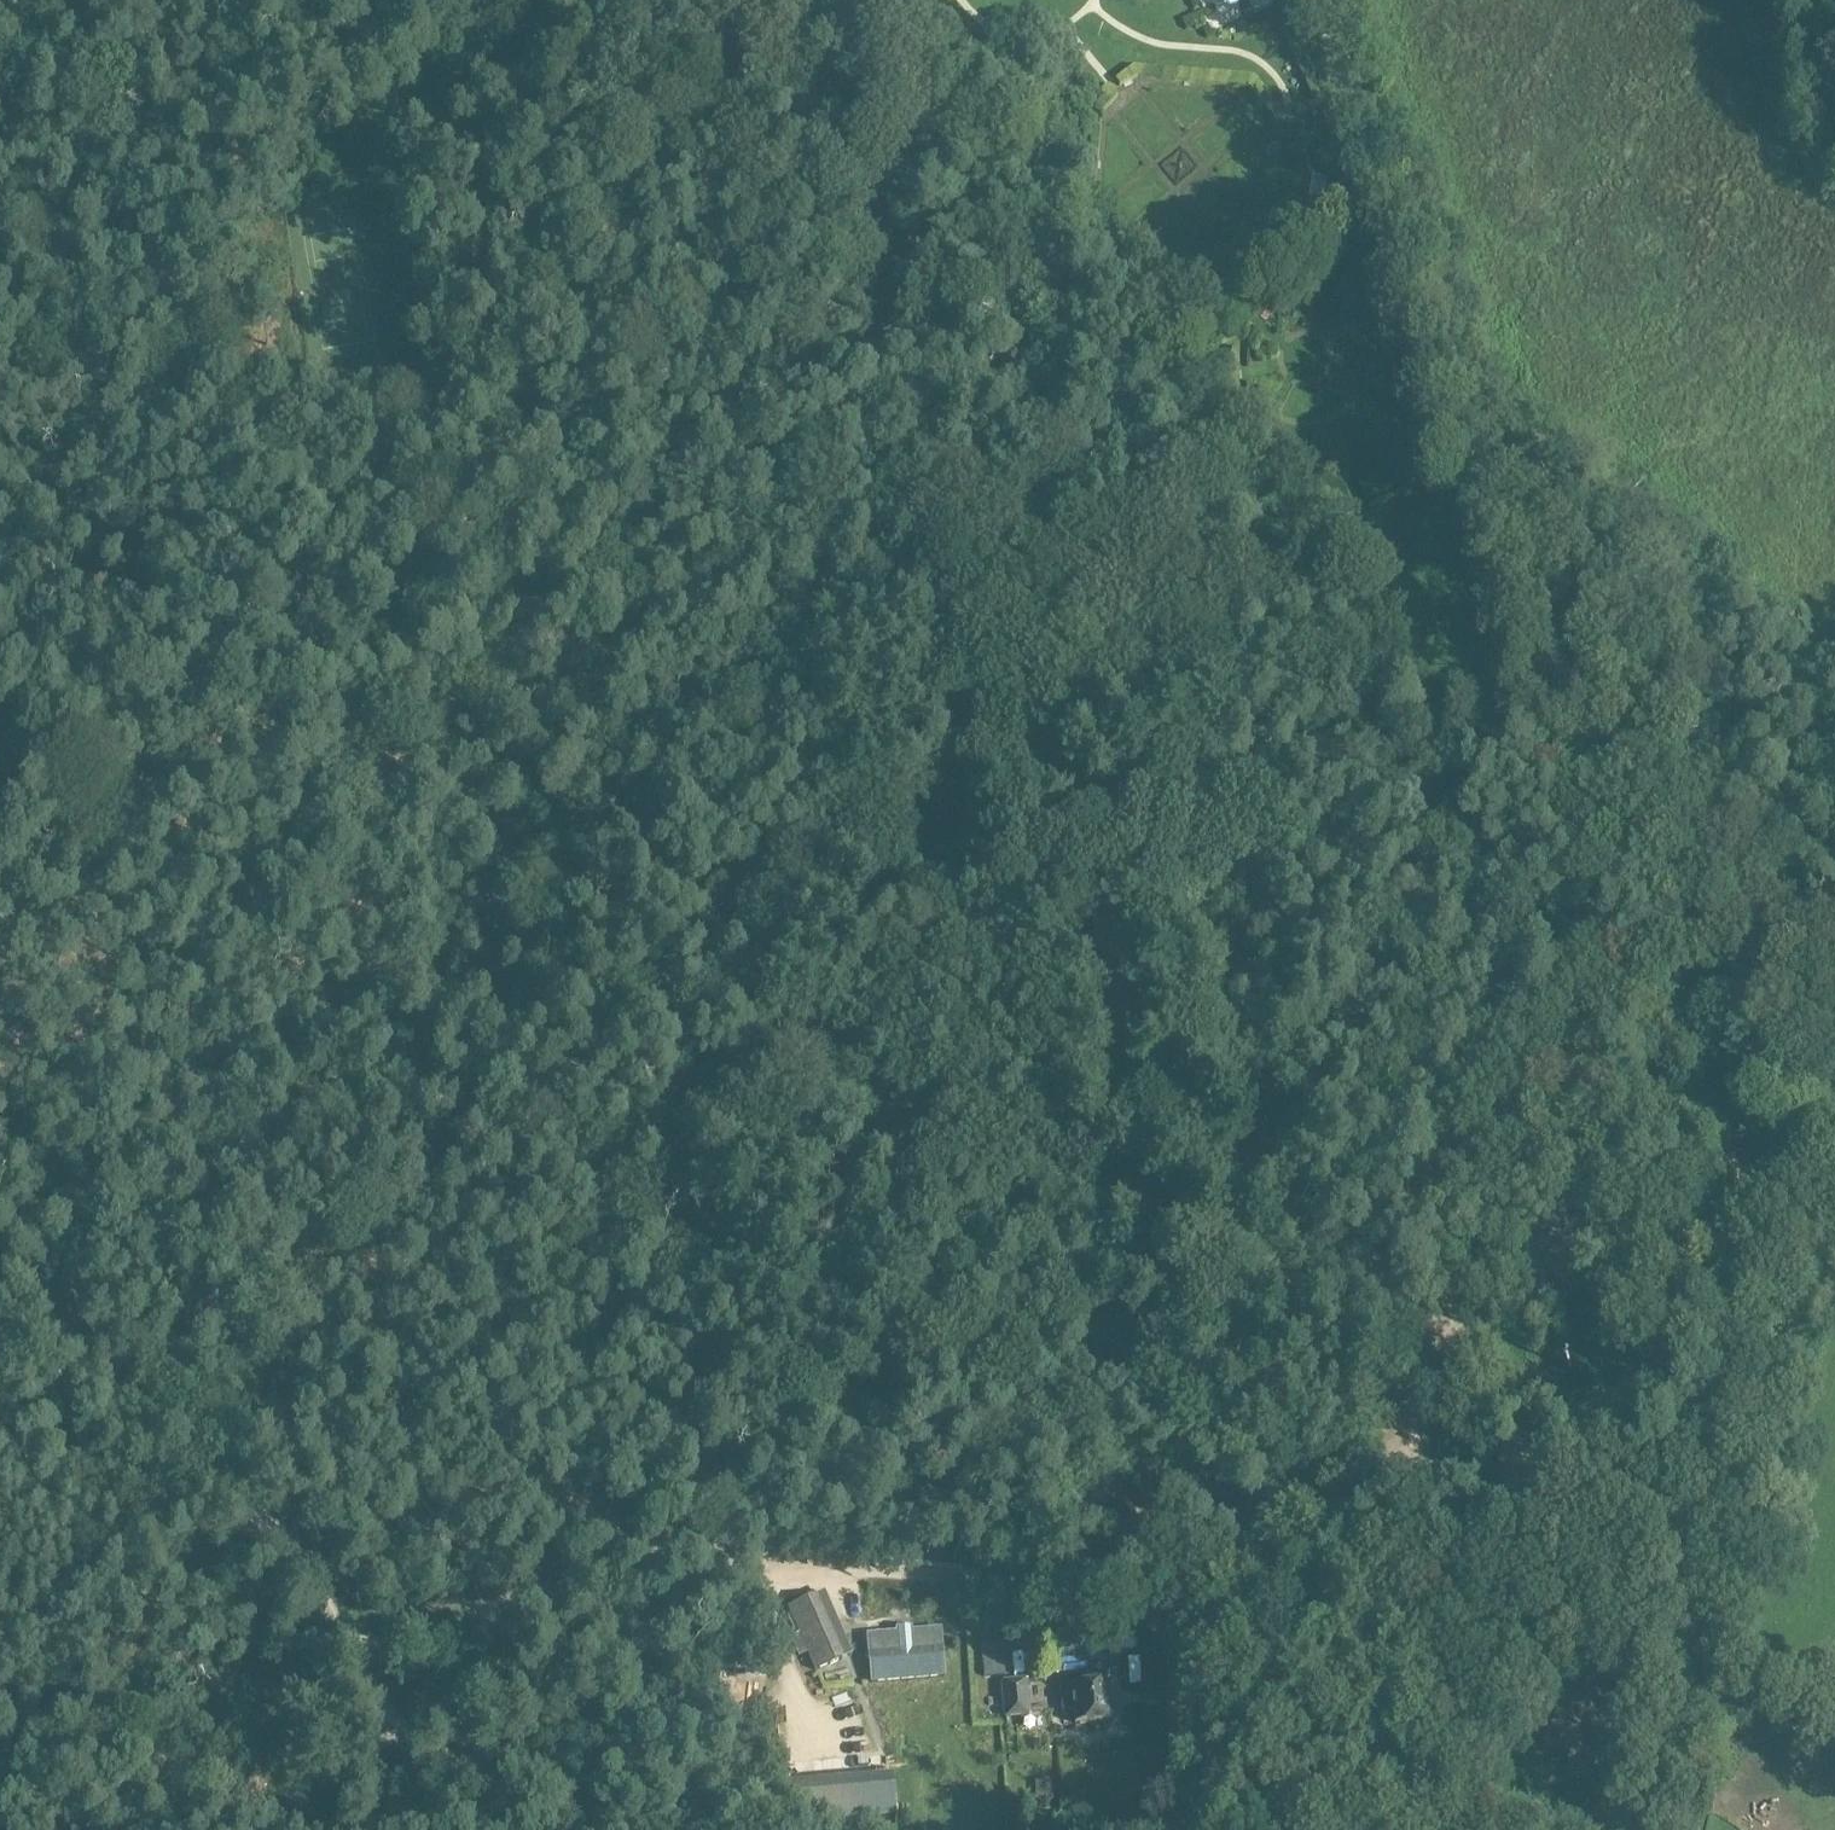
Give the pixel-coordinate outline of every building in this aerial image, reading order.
[(821,1595),(788,1608),(803,1642),(813,1668),(814,1668),(816,1672),(829,1665),(848,1658),(821,1595)] [(868,1634),(869,1650),(872,1683),(948,1677),(945,1644),(943,1644),(941,1628),(912,1631),(911,1626),(895,1627),(895,1632),(868,1634)] [(997,1657),(976,1657),(975,1690),(974,1690),(974,1693),(997,1693),(997,1657)] [(1027,1680),(1000,1682),(1003,1719),(1030,1716),(1027,1680)] [(1070,1687),(1059,1688),(1062,1712),(1072,1711),(1073,1724),(1110,1720),(1107,1684),(1070,1687)] [(862,1776),(866,1818),(897,1815),(894,1773),(862,1776)] [(772,1785),(768,1785),(770,1827),(799,1825),(795,1782),(772,1785)] [(1049,1799),(1039,1799),(1039,1813),(1049,1812),(1049,1800),(1049,1799)]
